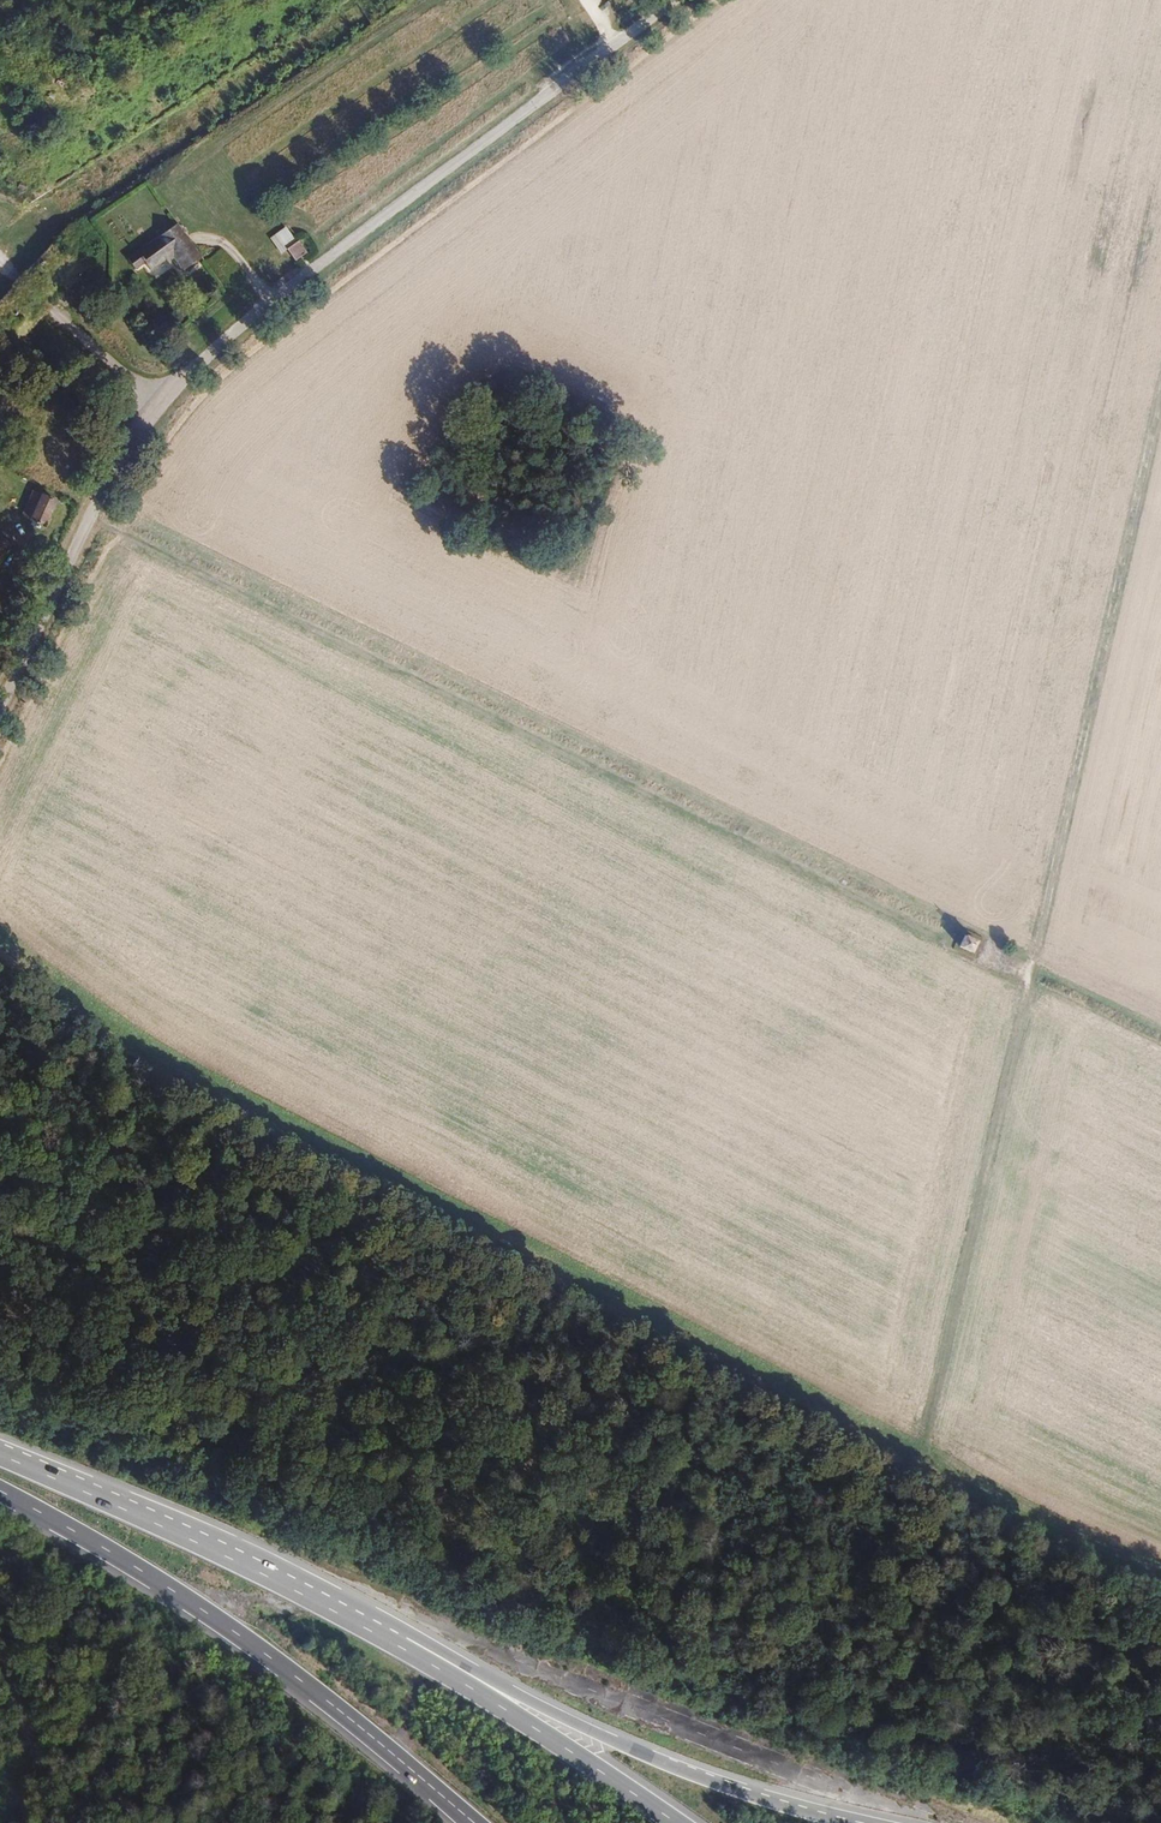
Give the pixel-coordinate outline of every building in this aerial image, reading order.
[(177,224),(128,260),(136,271),(146,264),(152,272),(167,260),(169,263),(174,259),(183,272),(202,258),(177,224)] [(285,225),(268,237),(280,254),(286,250),(294,261),(305,253),(285,225)] [(63,503),(33,489),(19,516),(51,531),(63,503)] [(977,957),(985,938),(967,929),(958,948),(977,957)]
